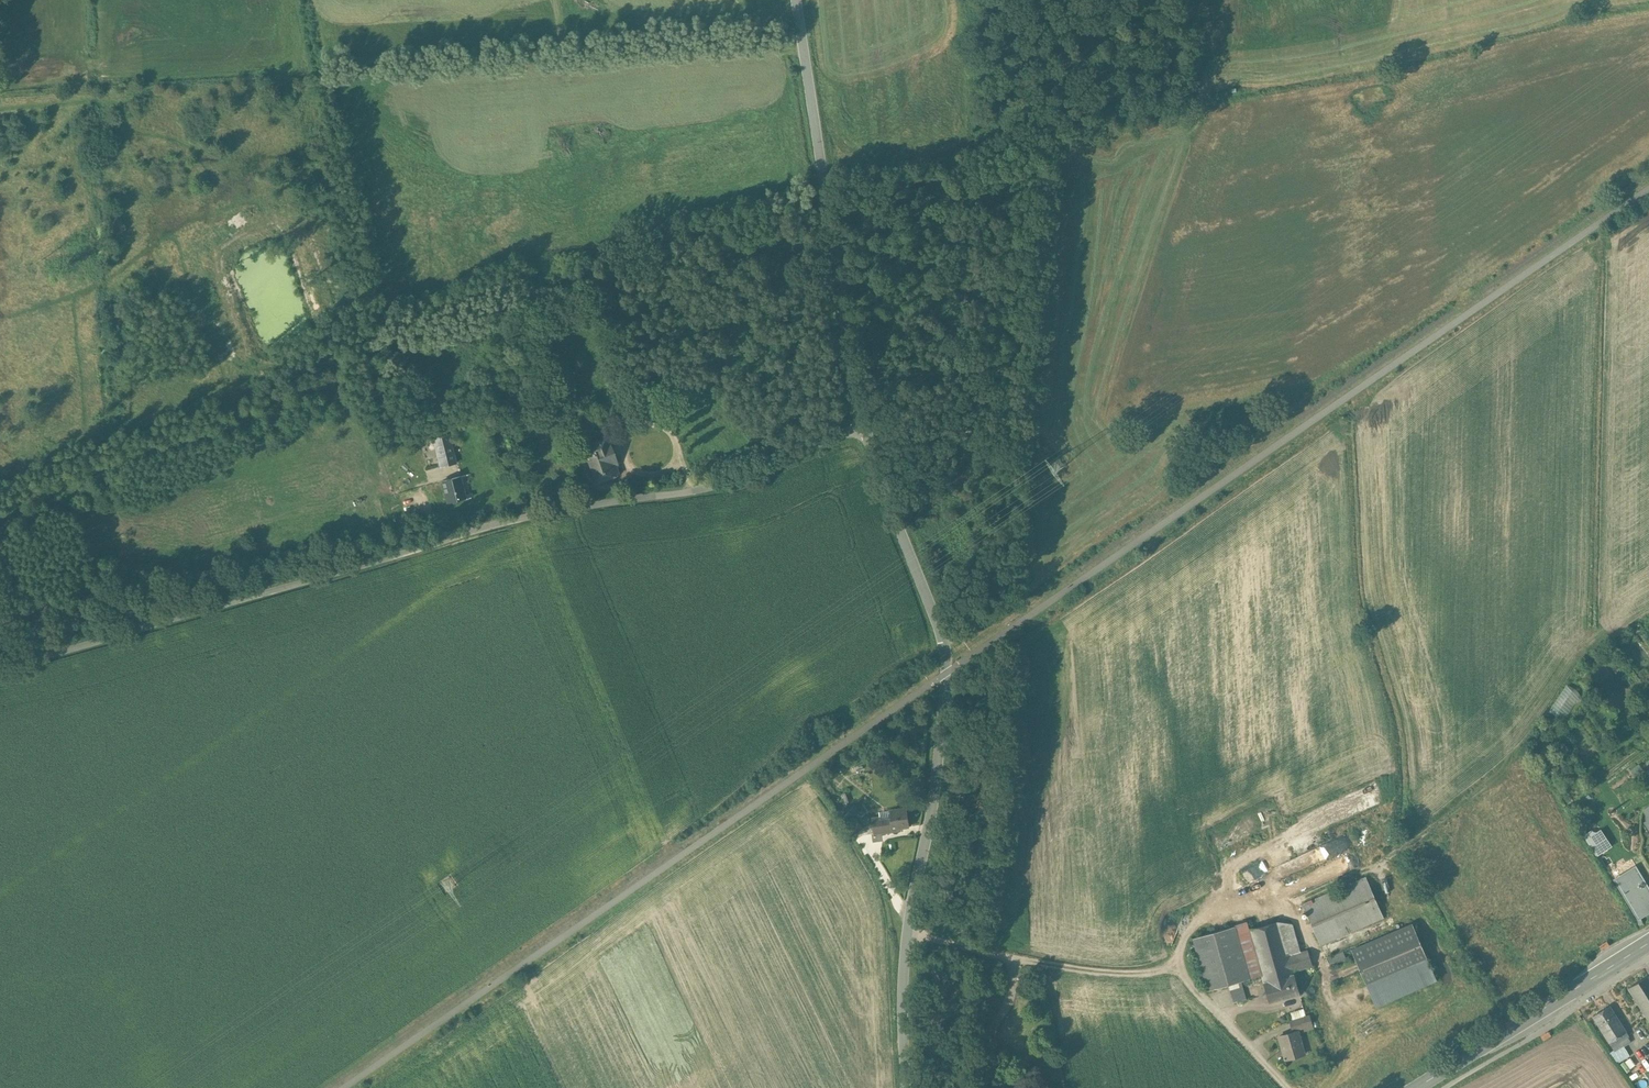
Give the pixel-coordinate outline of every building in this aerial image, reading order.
[(449,435),(435,439),(441,466),(455,463),(449,435)] [(606,439),(583,447),(596,484),(619,475),(617,469),(606,439)] [(461,477),(442,482),(447,501),(466,497),(461,477)] [(1566,718),(1582,694),(1567,684),(1551,707),(1566,718)] [(847,716),(840,720),(843,725),(850,721),(847,716)] [(1640,810),(1646,820),(1642,822),(1648,834),(1648,804),(1640,810)] [(907,808),(890,810),(891,820),(893,832),(899,831),(899,828),(909,827),(907,808)] [(891,820),(880,822),(879,817),(872,818),(874,834),(893,832),(891,820)] [(855,818),(846,824),(853,835),(862,829),(855,818)] [(1604,850),(1594,835),(1588,839),(1598,854),(1604,850)] [(1644,865),(1633,847),(1625,852),(1636,869),(1644,865)] [(1629,874),(1619,880),(1631,899),(1630,900),(1639,914),(1648,908),(1648,888),(1641,893),(1629,874)] [(1366,877),(1303,904),(1320,945),(1384,918),(1366,877)] [(1631,899),(1619,880),(1615,882),(1627,902),(1630,900),(1631,899)] [(1279,921),(1249,930),(1262,975),(1264,983),(1294,974),(1293,972),(1313,966),(1308,950),(1300,952),(1289,956),(1285,941),(1296,938),(1293,924),(1279,922),(1279,921)] [(1249,930),(1247,922),(1235,926),(1250,979),(1262,975),(1249,930)] [(1411,925),(1353,950),(1367,982),(1425,957),(1411,925)] [(1235,926),(1193,938),(1208,991),(1228,985),(1241,981),(1250,979),(1235,926)] [(1296,938),(1285,941),(1289,956),(1300,952),(1296,938)] [(1344,952),(1324,960),(1327,969),(1347,960),(1344,952)] [(1425,957),(1367,982),(1377,1007),(1435,981),(1425,957)] [(1294,974),(1264,983),(1270,1003),(1300,994),(1294,974)] [(1648,976),(1629,988),(1648,1019),(1648,978),(1648,976)] [(1241,981),(1228,985),(1233,1003),(1247,999),(1241,981)] [(1629,1036),(1610,1006),(1592,1016),(1609,1042),(1617,1037),(1622,1045),(1623,1045),(1630,1040),(1627,1036),(1629,1036)] [(1290,1013),(1293,1021),(1305,1017),(1303,1009),(1290,1013)] [(1293,1030),(1304,1027),(1305,1030),(1313,1028),(1309,1016),(1305,1017),(1293,1021),(1290,1022),(1293,1030)] [(1298,1031),(1279,1036),(1285,1057),(1284,1058),(1284,1059),(1285,1059),(1286,1060),(1305,1054),(1298,1031)] [(1617,1037),(1609,1042),(1614,1050),(1622,1045),(1617,1037)] [(1614,1050),(1609,1053),(1615,1062),(1628,1054),(1623,1045),(1622,1045),(1614,1050)]
